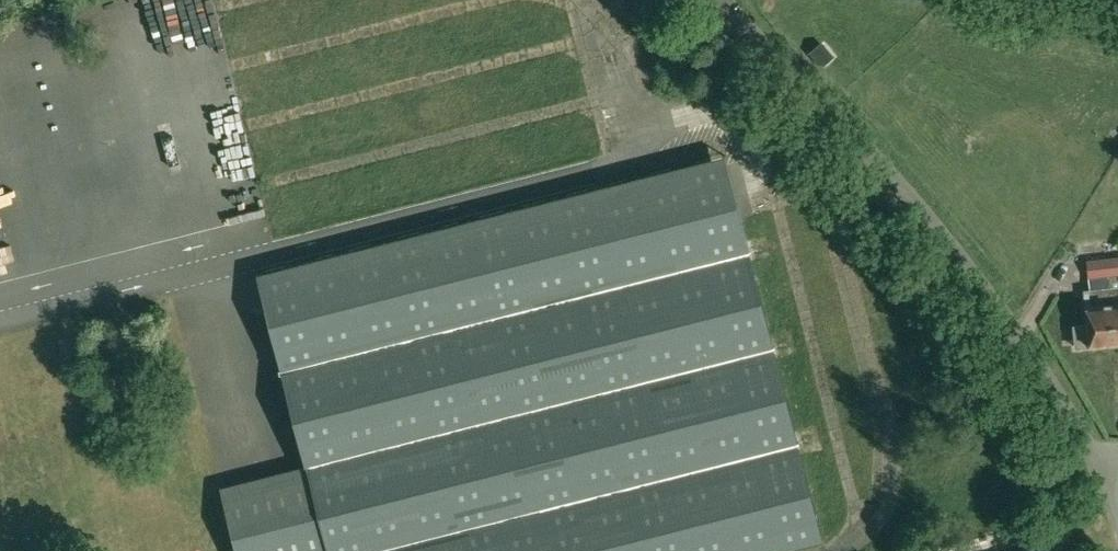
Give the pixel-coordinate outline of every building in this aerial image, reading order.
[(811,25),(800,35),(812,48),(823,37),(811,25)] [(11,148),(7,133),(0,135),(0,151),(11,148)] [(255,172),(261,194),(271,191),(264,169),(255,172)] [(10,227),(8,212),(0,213),(0,229),(10,227)] [(281,369),(306,469),(327,550),(774,550),(821,539),(748,252),(281,369)] [(1117,344),(1117,342),(1115,322),(1117,322),(1117,312),(1112,275),(1089,277),(1092,307),(1087,307),(1089,326),(1074,327),(1076,348),(1107,345),(1117,344)] [(221,490),(237,550),(327,550),(306,469),(221,490)] [(1075,542),(1064,544),(1066,550),(1077,550),(1075,542)]
